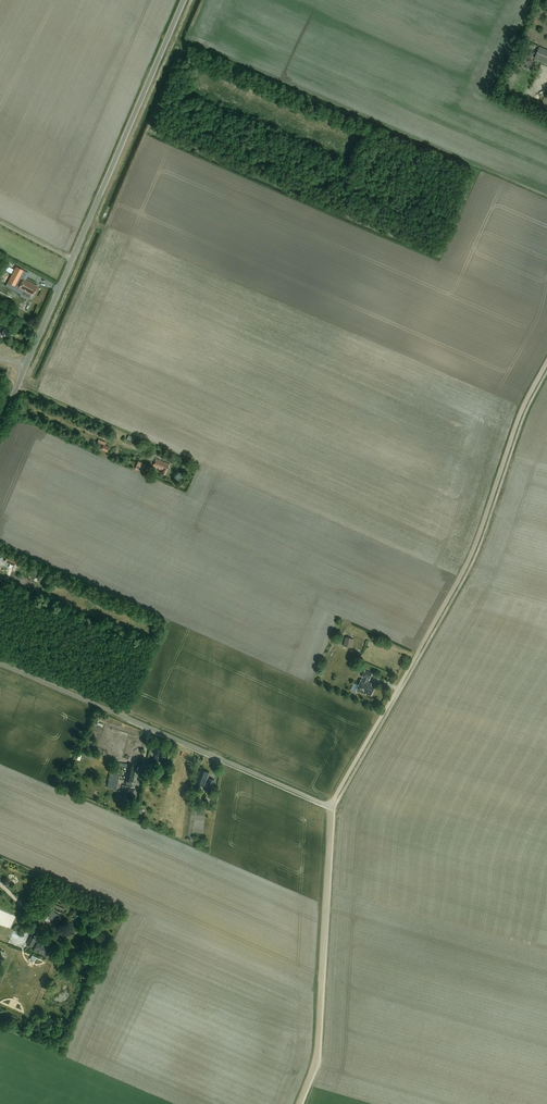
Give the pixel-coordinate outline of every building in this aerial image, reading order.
[(539,47),(534,58),(546,64),(546,50),(539,47)] [(14,285),(18,277),(12,274),(7,282),(14,285)] [(18,288),(31,295),(32,294),(34,294),(38,287),(23,279),(18,288)] [(1,339),(4,336),(8,338),(11,332),(4,328),(3,328),(0,327),(0,339),(1,339)] [(97,443),(96,446),(97,447),(101,448),(100,450),(107,453),(109,448),(104,446),(97,443)] [(165,475),(170,464),(156,459),(153,466),(163,470),(161,473),(165,475)] [(155,475),(156,471),(153,469),(153,467),(149,466),(148,469),(145,468),(147,464),(139,460),(135,470),(138,471),(139,470),(143,472),(144,470),(147,471),(147,472),(155,475)] [(14,566),(17,560),(7,556),(5,562),(14,566)] [(346,637),(343,646),(351,648),(353,639),(346,637)] [(363,680),(361,679),(356,690),(366,695),(366,694),(371,696),(375,688),(370,685),(371,683),(368,682),(368,680),(369,681),(372,674),(365,671),(362,678),(364,678),(363,680)] [(132,782),(135,765),(127,764),(124,780),(132,782)] [(209,783),(206,781),(209,772),(201,769),(196,781),(204,784),(204,786),(211,789),(215,780),(211,779),(209,783)] [(116,790),(119,777),(109,776),(107,788),(116,790)] [(132,798),(134,787),(122,785),(120,801),(130,803),(131,798),(132,798)] [(52,910),(49,918),(58,921),(61,913),(52,910)] [(36,945),(34,950),(47,956),(50,949),(37,943),(34,942),(35,939),(31,937),(27,944),(32,946),(33,944),(36,945)]
